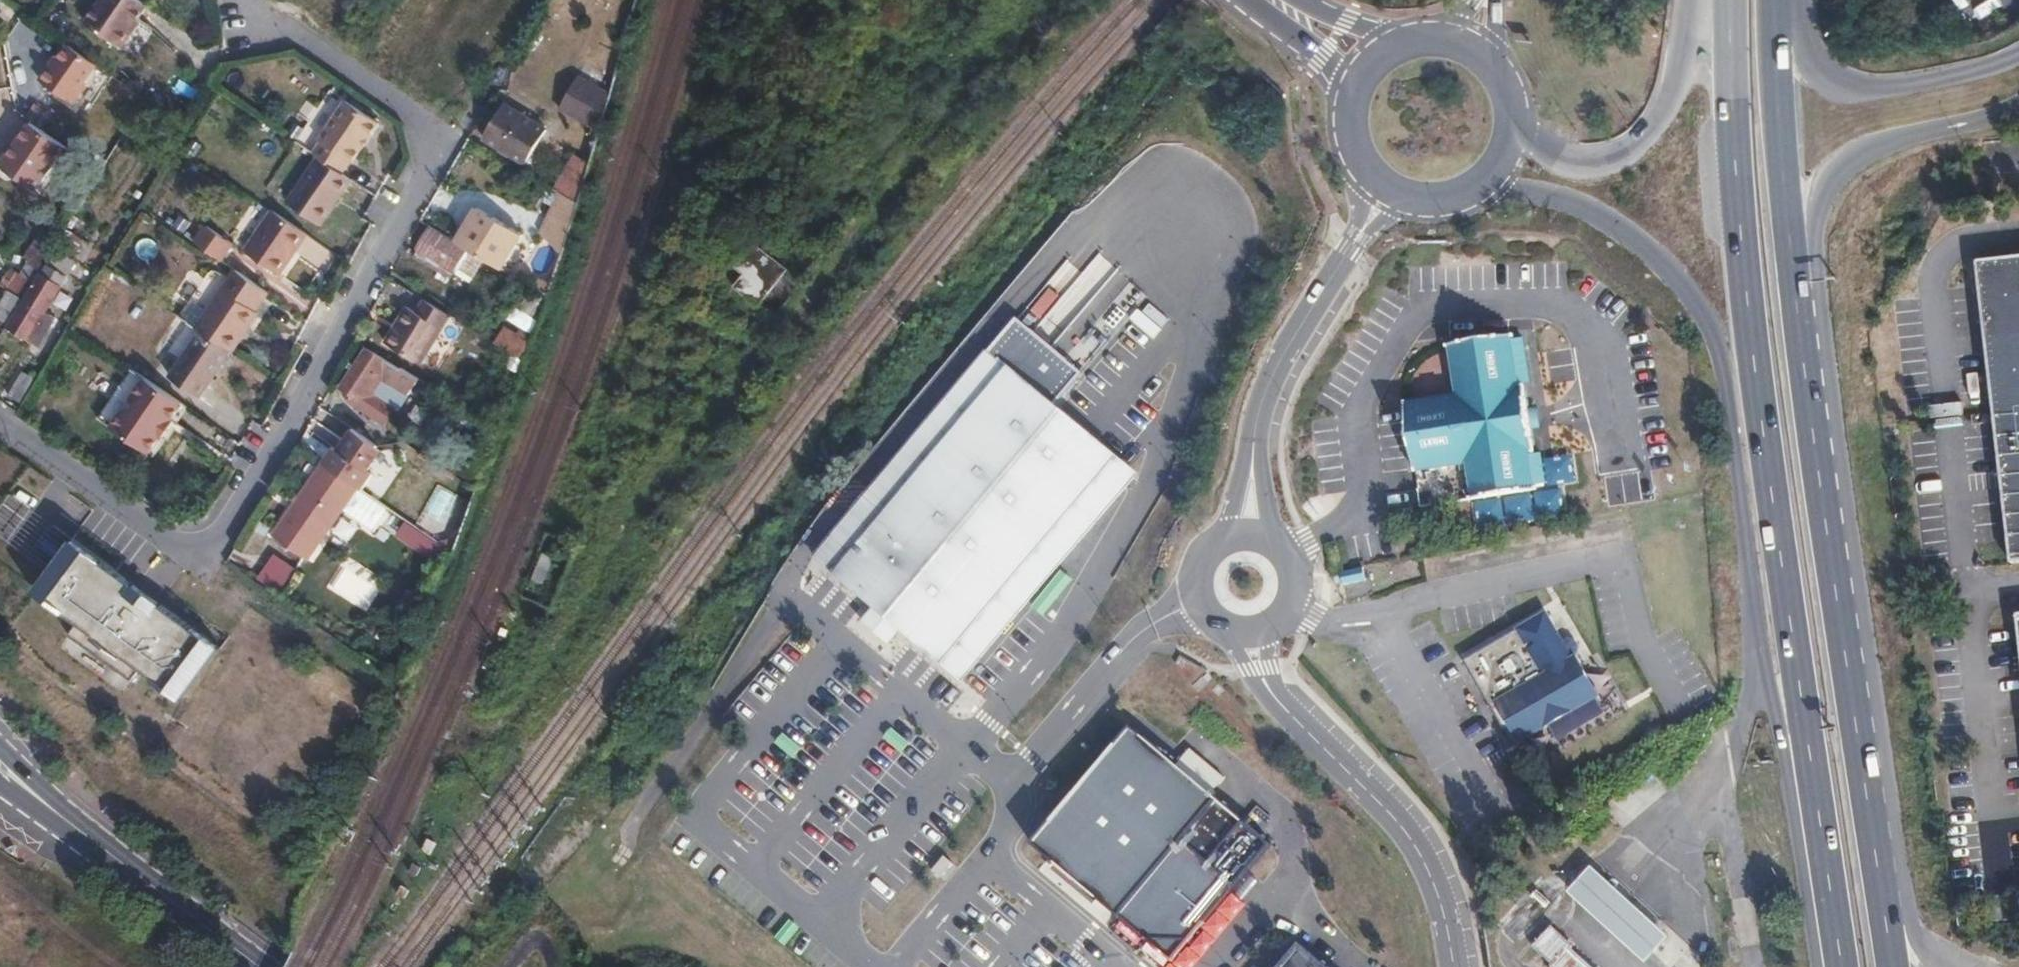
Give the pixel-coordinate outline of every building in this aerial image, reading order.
[(133,0),(101,0),(85,25),(118,48),(145,8),(133,0)] [(86,85),(98,66),(68,47),(53,70),(51,68),(41,84),(75,107),(88,87),(86,85)] [(606,115),(613,93),(579,75),(569,92),(606,115)] [(606,115),(569,92),(561,107),(601,131),(606,115)] [(320,142),(312,154),(317,158),(341,174),(349,162),(352,163),(378,124),(345,102),(318,141),(320,142)] [(504,103),(486,136),(530,162),(549,129),(504,103)] [(68,148),(32,123),(3,167),(38,192),(68,148)] [(92,151),(87,160),(104,171),(110,162),(92,151)] [(576,152),(556,188),(578,201),(591,161),(576,152)] [(341,174),(317,158),(287,203),(321,226),(351,181),(341,174)] [(308,236),(272,212),(245,252),(280,276),(308,236)] [(195,245),(221,262),(232,245),(207,228),(195,245)] [(480,228),(471,244),(475,247),(478,244),(484,248),(482,251),(490,256),(492,252),(506,260),(520,236),(506,228),(499,239),(480,228)] [(44,272),(63,240),(45,229),(26,260),(44,272)] [(422,249),(417,258),(451,279),(467,252),(431,231),(421,249),(422,249)] [(66,242),(14,328),(41,344),(57,317),(47,310),(82,253),(66,242)] [(1978,262),(2012,565),(2018,564),(2018,257),(1978,262)] [(17,275),(36,287),(44,272),(26,260),(17,275)] [(269,294),(235,271),(196,330),(200,332),(232,353),(233,354),(259,315),(256,312),(269,294)] [(3,287),(11,293),(26,303),(36,287),(17,275),(12,273),(3,287)] [(12,326),(26,303),(11,293),(2,308),(0,307),(0,319),(12,326)] [(451,314),(427,299),(418,312),(409,306),(386,342),(422,363),(451,314)] [(1086,374),(1020,319),(819,558),(880,609),(867,625),(891,644),(904,629),(965,680),(1137,475),(1057,408),(1086,374)] [(232,353),(200,332),(170,378),(201,399),(232,353)] [(1523,389),(1522,379),(1516,339),(1516,335),(1453,343),(1459,391),(1408,399),(1419,468),(1470,461),(1475,498),(1538,488),(1537,485),(1533,455),(1532,449),(1537,448),(1535,430),(1532,410),(1529,389),(1523,389)] [(1516,339),(1522,379),(1534,377),(1528,338),(1516,339)] [(403,410),(421,381),(370,349),(345,389),(356,396),(363,400),(359,407),(388,425),(398,407),(403,410)] [(23,373),(9,396),(17,401),(31,377),(23,373)] [(181,404),(146,380),(111,429),(147,454),(158,437),(161,439),(172,422),(181,404)] [(363,400),(356,396),(353,403),(359,407),(363,400)] [(1542,409),(1532,410),(1535,430),(1544,428),(1542,409)] [(1533,455),(1537,485),(1549,484),(1545,453),(1533,455)] [(359,489),(323,465),(271,538),(307,563),(342,514),(359,489)] [(359,489),(342,514),(375,536),(392,511),(359,489)] [(1344,585),(1366,580),(1364,568),(1341,573),(1344,585)] [(1064,572),(1036,607),(1046,615),(1074,580),(1064,572)] [(1493,704),(1507,728),(1516,743),(1596,696),(1573,656),(1569,658),(1567,655),(1574,649),(1576,644),(1574,640),(1571,637),(1564,636),(1559,639),(1542,612),(1459,660),(1488,706),(1493,704)] [(1501,730),(1507,728),(1493,704),(1488,706),(1501,730)] [(1133,727),(1037,847),(1176,962),(1273,847),(1213,795),(1181,769),(1133,727)] [(911,744),(896,731),(889,740),(904,753),(911,744)] [(788,737),(781,745),(796,758),(804,749),(788,737)] [(1196,751),(1181,769),(1213,795),(1228,777),(1196,751)] [(1602,785),(1591,797),(1598,804),(1609,792),(1602,785)] [(935,871),(944,878),(955,864),(947,857),(935,871)] [(1569,892),(1619,938),(1648,964),(1672,938),(1643,911),(1593,866),(1569,892)] [(800,930),(791,923),(779,938),(787,945),(800,930)] [(1568,951),(1571,948),(1551,929),(1530,951),(1547,966),(1584,966),(1568,951)] [(1300,943),(1280,966),(1329,966),(1300,943)]
